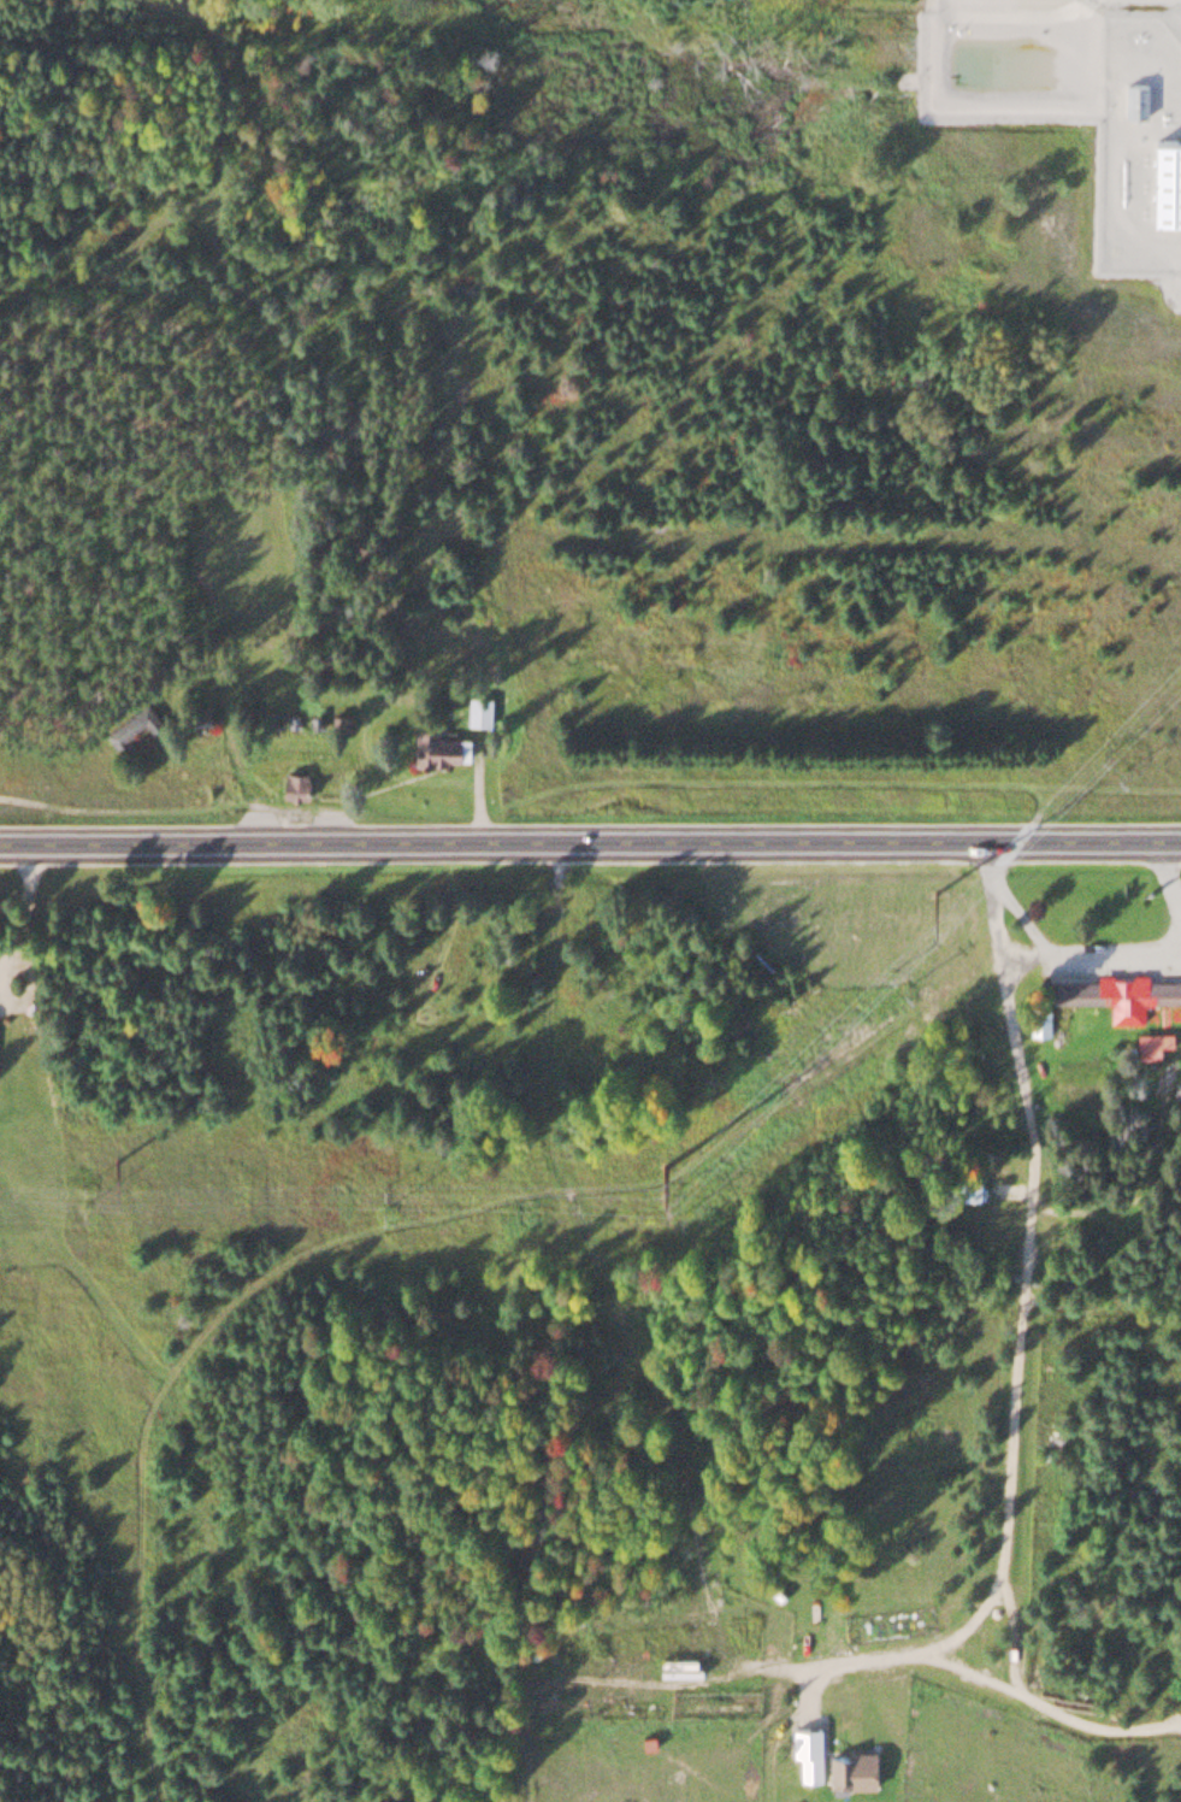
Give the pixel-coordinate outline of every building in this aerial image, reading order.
[(1122,115),(1145,115),(1145,82),(1122,82),(1122,115)] [(1145,218),(1180,218),(1180,136),(1145,136),(1145,218)] [(465,696),(465,726),(487,726),(487,696),(465,696)] [(156,718),(145,703),(102,733),(113,748),(156,718)] [(464,738),(435,736),(436,717),(412,716),(410,761),(463,763),(464,738)] [(305,773),(278,772),(277,798),(305,799),(305,773)] [(1047,1002),(1111,1002),(1111,1021),(1142,1021),(1142,1001),(1180,1001),(1180,978),(1047,979),(1047,1002)] [(1047,1007),(1027,1006),(1027,1035),(1047,1035),(1047,1007)] [(1140,1058),(1138,1035),(1173,1032),(1173,1044),(1158,1046),(1159,1056),(1140,1058)] [(971,1168),(993,1171),(994,1164),(972,1162),(971,1168)] [(975,1198),(977,1178),(963,1177),(961,1197),(975,1198)] [(698,1675),(698,1657),(656,1657),(656,1675),(698,1675)] [(799,1748),(808,1748),(808,1717),(799,1717),(799,1748)] [(798,1779),(819,1779),(819,1753),(798,1753),(798,1779)] [(827,1783),(863,1783),(863,1754),(827,1754),(827,1783)]
